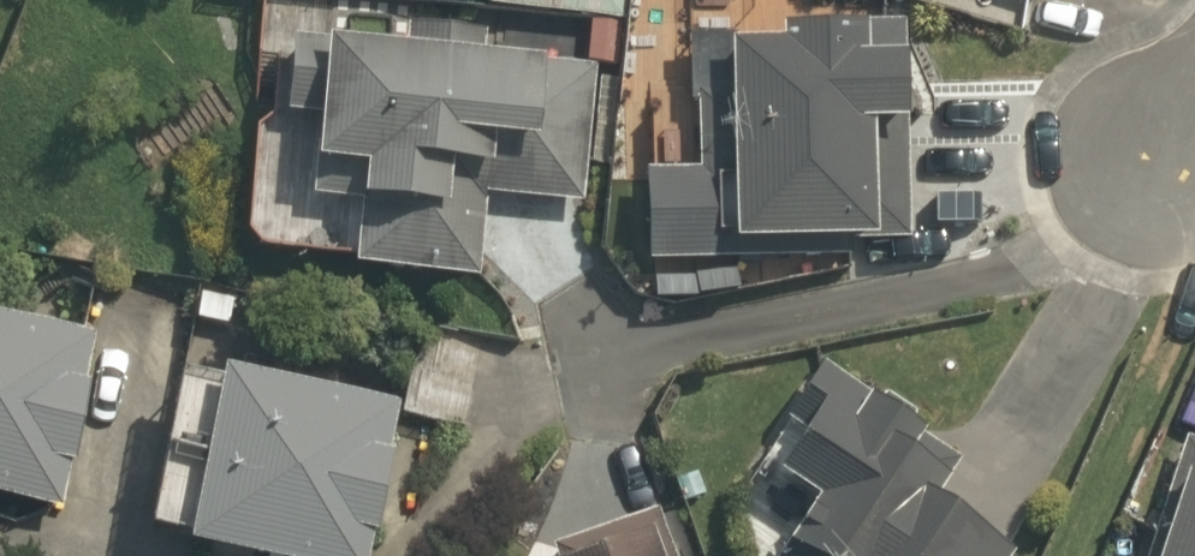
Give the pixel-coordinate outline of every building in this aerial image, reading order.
[(615,13),(616,0),(510,0),(615,13)] [(844,41),(712,35),(702,224),(929,235),(935,88),(907,87),(910,21),(845,18),(844,41)] [(295,40),(287,143),(245,140),(237,245),(332,253),(331,266),(472,278),(479,187),(577,195),(588,65),(295,40)] [(0,316),(0,496),(49,508),(91,338),(0,316)] [(773,555),(994,555),(998,548),(920,505),(946,458),(900,433),(913,411),(813,356),(760,452),(814,482),(773,555)] [(194,363),(159,546),(212,555),(363,555),(392,400),(194,363)] [(1128,555),(1194,555),(1194,430),(1169,422),(1128,555)] [(653,506),(513,555),(670,555),(653,506)]
